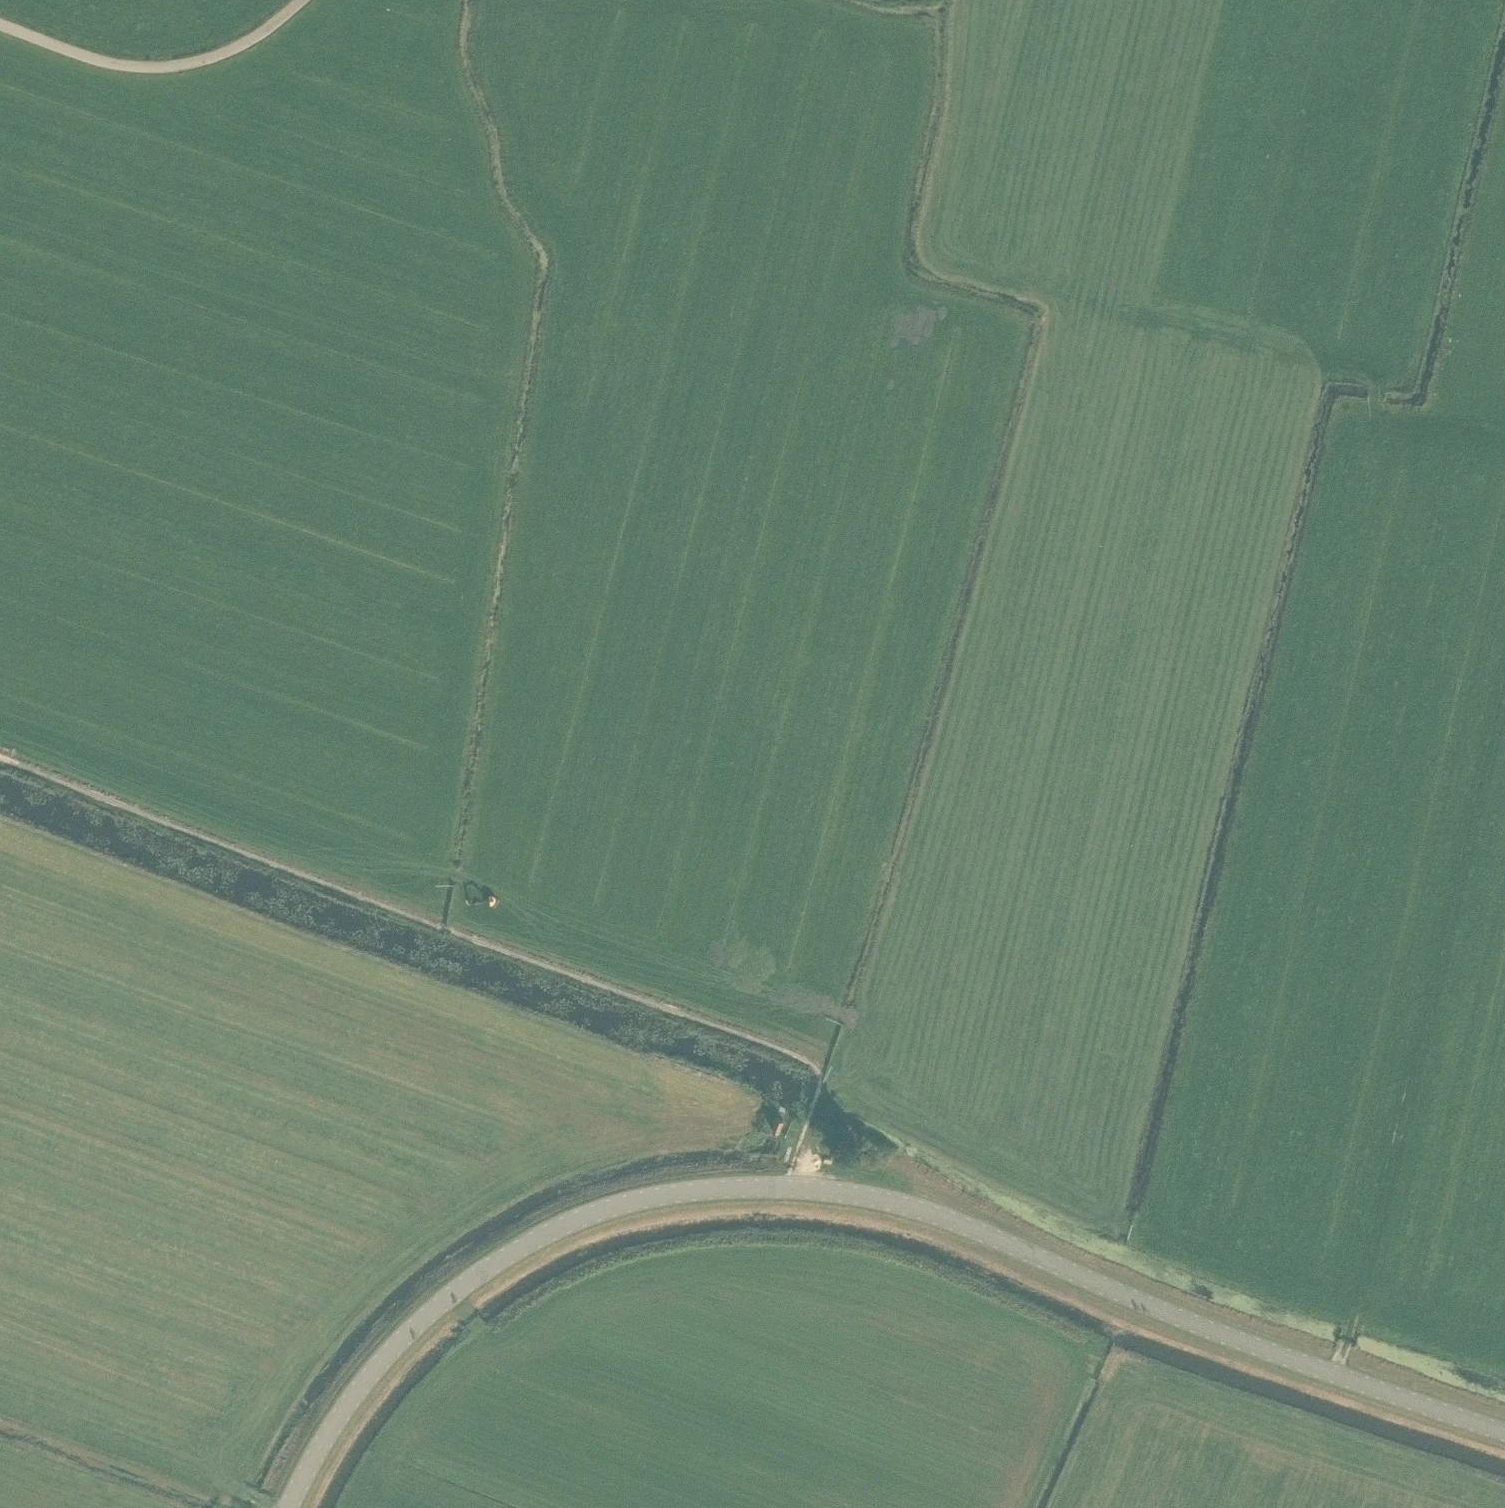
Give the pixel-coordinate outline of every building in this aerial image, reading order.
[(771,1128),(779,1131),(783,1121),(775,1118),(771,1128)] [(975,1488),(986,1493),(993,1480),(982,1474),(975,1488)]
